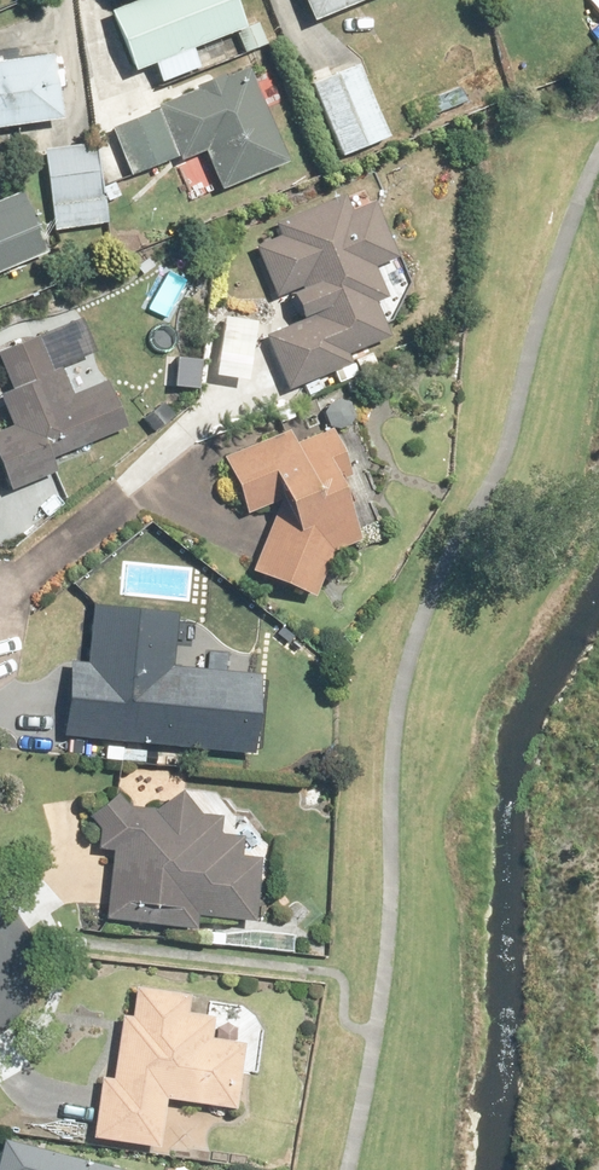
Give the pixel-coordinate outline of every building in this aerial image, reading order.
[(134,72),(256,24),(246,0),(105,0),(134,72)] [(314,14),(351,0),(309,0),(314,14)] [(0,58),(0,123),(66,115),(58,50),(0,58)] [(312,74),(340,148),(392,128),(364,55),(312,74)] [(255,66),(115,120),(135,172),(207,144),(222,182),(290,157),(255,66)] [(48,148),(57,231),(108,226),(99,143),(48,148)] [(0,194),(0,267),(52,247),(28,183),(0,194)] [(265,331),(287,387),(347,363),(342,352),(382,336),(368,299),(382,294),(370,265),(393,257),(370,197),(345,207),(340,194),(270,221),(275,236),(252,245),(272,296),(279,293),(290,321),(265,331)] [(5,490),(52,471),(47,459),(121,430),(102,381),(69,395),(66,389),(51,395),(43,374),(58,368),(43,330),(0,347),(0,373),(6,389),(0,391),(0,415),(3,424),(0,425),(0,478),(5,490)] [(270,502),(242,570),(306,597),(328,542),(348,535),(326,480),(342,474),(324,430),(287,445),(282,431),(220,456),(243,512),(270,502)] [(62,659),(56,735),(253,751),(260,674),(166,666),(170,611),(87,604),(82,661),(62,659)] [(123,804),(114,793),(85,817),(95,830),(93,847),(112,850),(104,914),(186,924),(187,911),(246,918),(253,856),(234,854),(236,837),(211,834),(213,816),(192,814),(172,789),(149,807),(123,804)] [(96,1078),(88,1134),(150,1143),(156,1095),(226,1105),(235,1044),(204,1039),(207,1017),(179,1013),(181,993),(127,986),(124,1013),(114,1012),(105,1079),(96,1078)] [(0,1139),(0,1169),(114,1169),(0,1139)]
